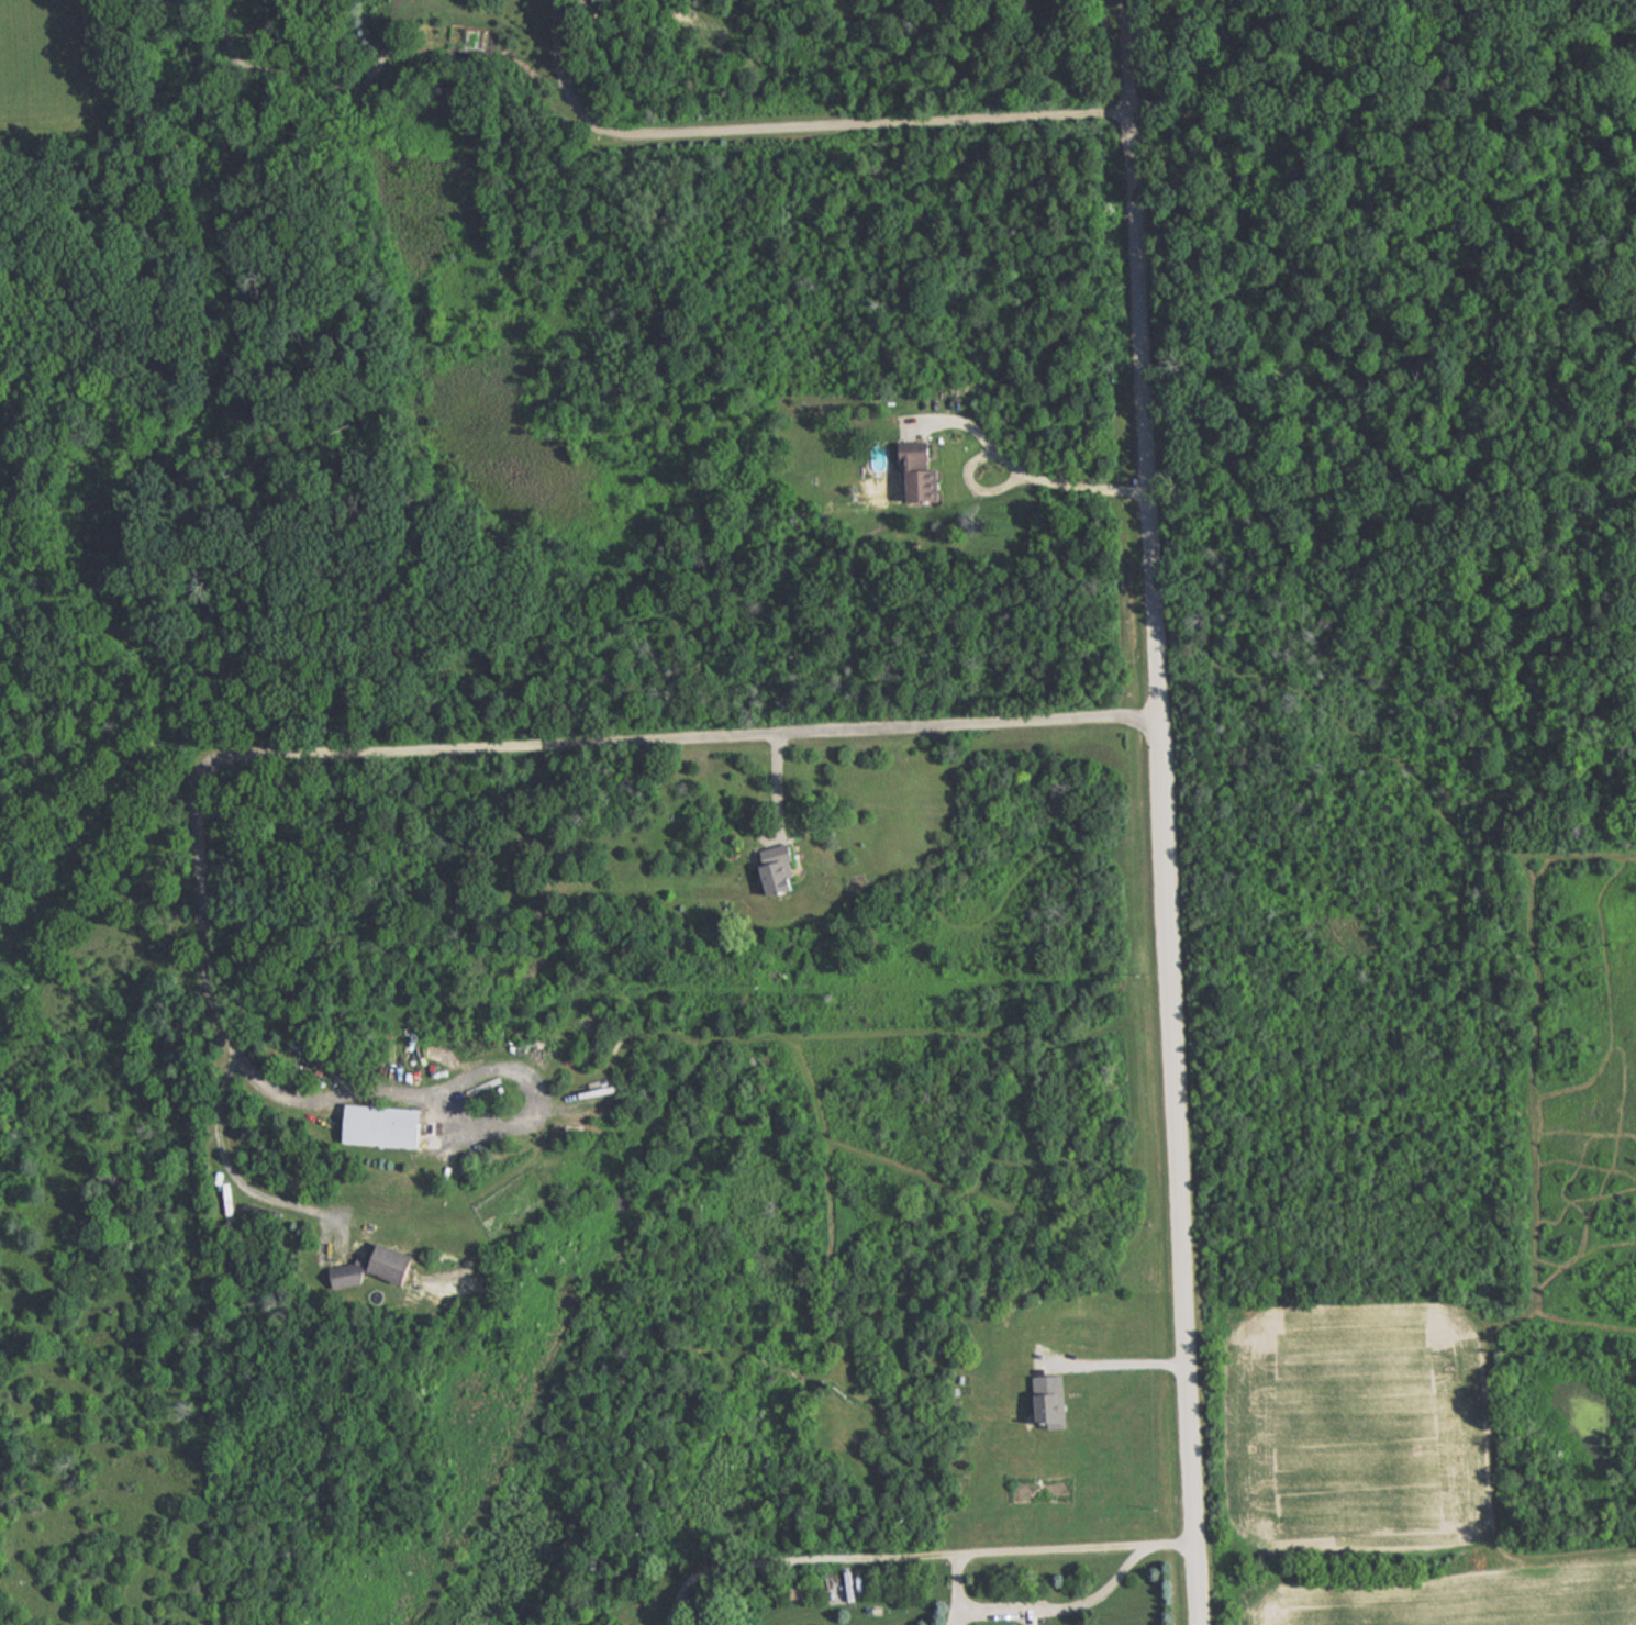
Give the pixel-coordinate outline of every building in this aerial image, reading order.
[(907,502),(938,503),(939,452),(908,451),(907,502)] [(775,896),(802,890),(791,844),(764,850),(775,896)] [(344,1144),(424,1147),(425,1108),(346,1105),(344,1144)] [(374,1271),(410,1285),(421,1257),(384,1243),(374,1271)] [(371,1279),(366,1260),(332,1269),(337,1288),(371,1279)] [(1068,1393),(1037,1393),(1037,1427),(1068,1427),(1068,1393)]
